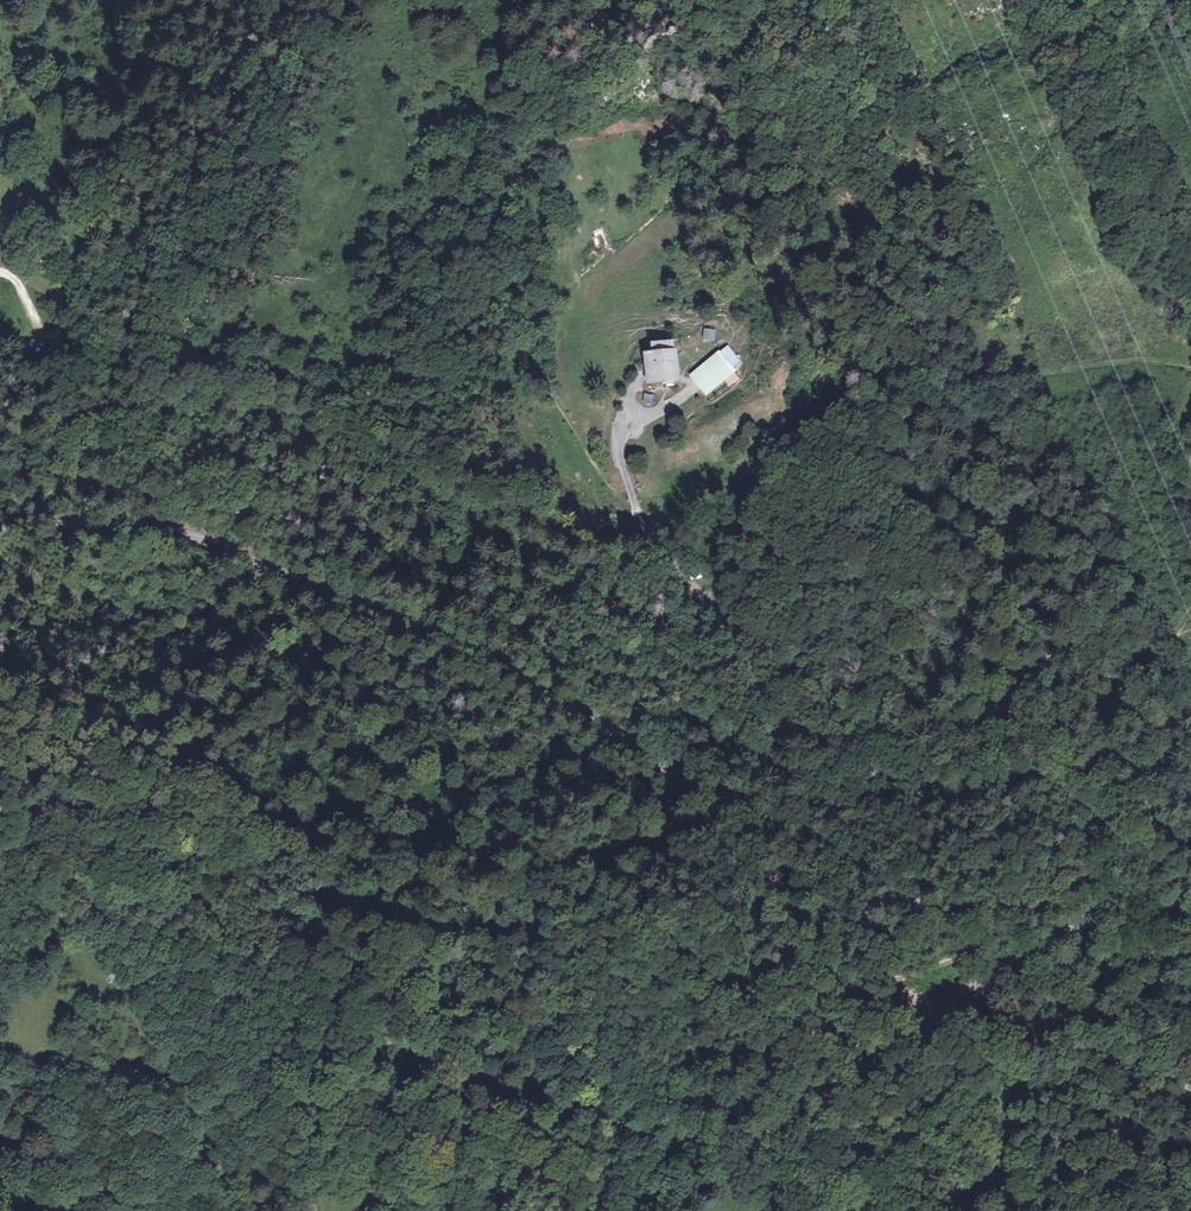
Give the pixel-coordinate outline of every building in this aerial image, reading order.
[(716,333),(704,332),(703,344),(715,345),(716,333)] [(647,389),(682,386),(679,353),(674,354),(673,345),(651,347),(652,356),(644,357),(647,389)] [(719,353),(689,377),(704,397),(742,370),(735,364),(741,359),(727,347),(719,353)] [(960,743),(948,743),(948,756),(960,756),(960,743)]
